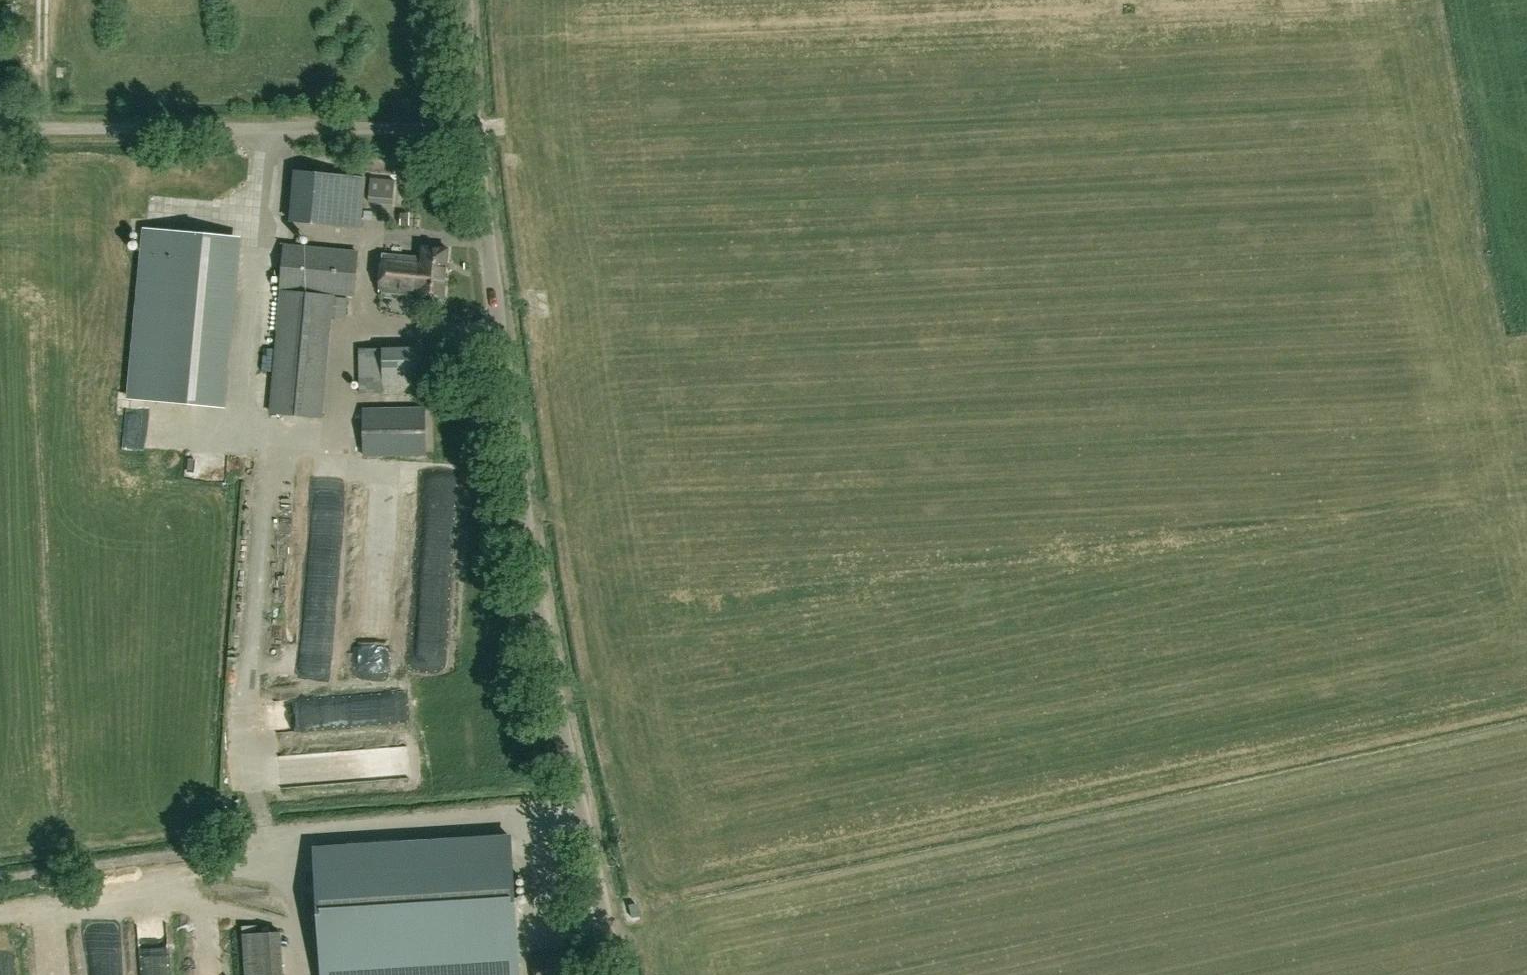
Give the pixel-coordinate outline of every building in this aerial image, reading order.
[(361,227),(365,177),(295,171),(291,221),(361,227)] [(394,204),(395,180),(370,178),(369,203),(394,204)] [(211,406),(226,237),(146,229),(130,399),(211,406)] [(354,294),(358,252),(284,245),(280,287),(282,288),(270,411),(322,416),(331,317),(347,318),(349,298),(333,297),(333,292),(354,294)] [(444,302),(448,248),(424,246),(423,257),(383,254),(380,292),(420,296),(419,300),(444,302)] [(424,394),(422,347),(382,347),(359,348),(359,394),(383,393),(424,394)] [(363,456),(426,454),(425,408),(362,409),(363,456)] [(344,555),(344,525),(326,525),(325,554),(344,555)] [(511,837),(314,849),(322,974),(520,974),(511,837)]
